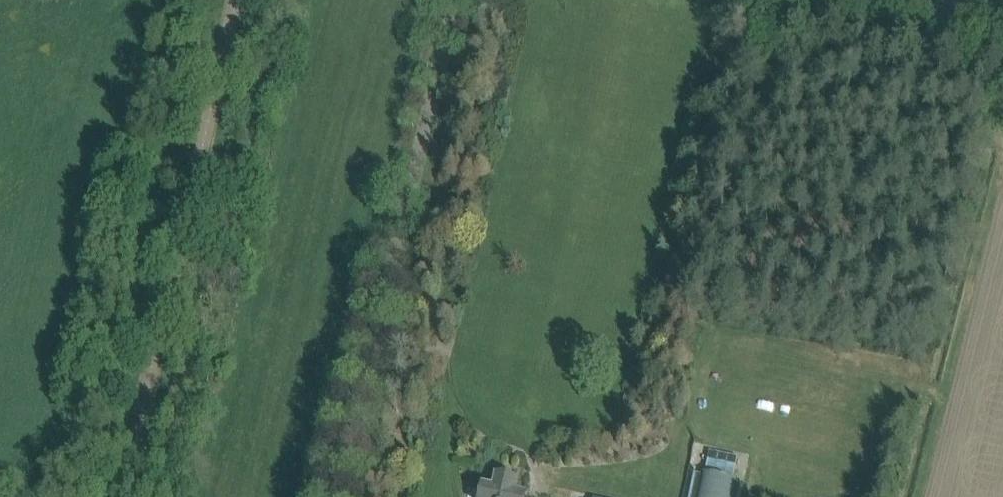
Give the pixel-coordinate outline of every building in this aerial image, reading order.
[(711,448),(704,463),(727,474),(733,459),(711,448)] [(741,480),(690,470),(685,496),(738,496),(741,480)] [(513,496),(516,483),(498,479),(495,492),(483,489),(482,496),(519,496),(513,496)]
